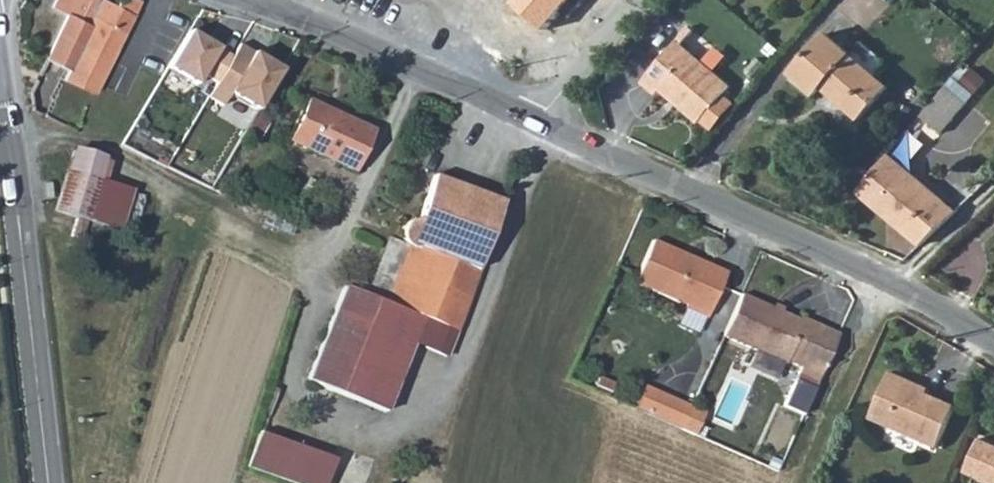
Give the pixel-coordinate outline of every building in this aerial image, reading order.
[(91,92),(138,0),(116,0),(114,4),(107,0),(55,0),(52,6),(64,13),(41,56),(65,68),(62,76),(91,92)] [(573,0),(519,0),(516,3),(548,30),(573,0)] [(202,73),(217,82),(231,57),(186,31),(164,69),(194,87),(202,73)] [(826,33),(791,74),(817,95),(823,89),(860,120),(888,88),(826,33)] [(722,96),(730,86),(676,42),(641,82),(657,95),(661,90),(699,122),(701,120),(722,96)] [(238,45),(231,57),(217,82),(207,98),(222,107),(229,95),(253,109),(277,68),(238,45)] [(922,116),(941,133),(966,103),(947,87),(922,116)] [(732,105),(722,96),(701,120),(711,130),(732,105)] [(353,170),(372,130),(306,99),(287,139),(353,170)] [(248,143),(260,120),(250,115),(239,138),(248,143)] [(50,203),(48,210),(52,212),(84,222),(85,219),(98,179),(104,159),(69,148),(58,182),(50,203)] [(921,246),(955,213),(888,156),(858,192),(891,220),(894,217),(910,231),(907,234),(921,246)] [(457,330),(479,270),(475,269),(501,201),(433,175),(415,218),(405,223),(401,228),(400,234),(402,242),(386,237),(364,295),(457,330)] [(98,179),(85,219),(117,229),(130,190),(98,179)] [(46,183),(42,184),(43,199),(51,198),(51,183),(46,183)] [(891,220),(907,234),(910,231),(894,217),(891,220)] [(72,220),(67,237),(77,240),(82,222),(72,220)] [(725,270),(709,263),(707,268),(666,250),(668,245),(652,238),(633,279),(685,302),(684,306),(705,315),(725,270)] [(707,268),(709,263),(668,245),(666,250),(707,268)] [(364,295),(342,287),(307,379),(387,409),(413,342),(447,355),(457,330),(364,295)] [(797,320),(740,293),(721,335),(782,363),(783,360),(798,367),(796,372),(832,389),(844,337),(799,316),(797,320)] [(939,444),(957,402),(923,387),(925,381),(892,367),(872,414),(939,444)] [(647,414),(656,390),(640,383),(631,407),(647,414)] [(678,428),(689,404),(656,390),(647,414),(678,428)] [(678,428),(692,434),(703,410),(689,404),(678,428)] [(248,466),(304,482),(323,482),(332,455),(258,433),(248,466)] [(981,436),(966,470),(993,482),(993,441),(981,436)]
